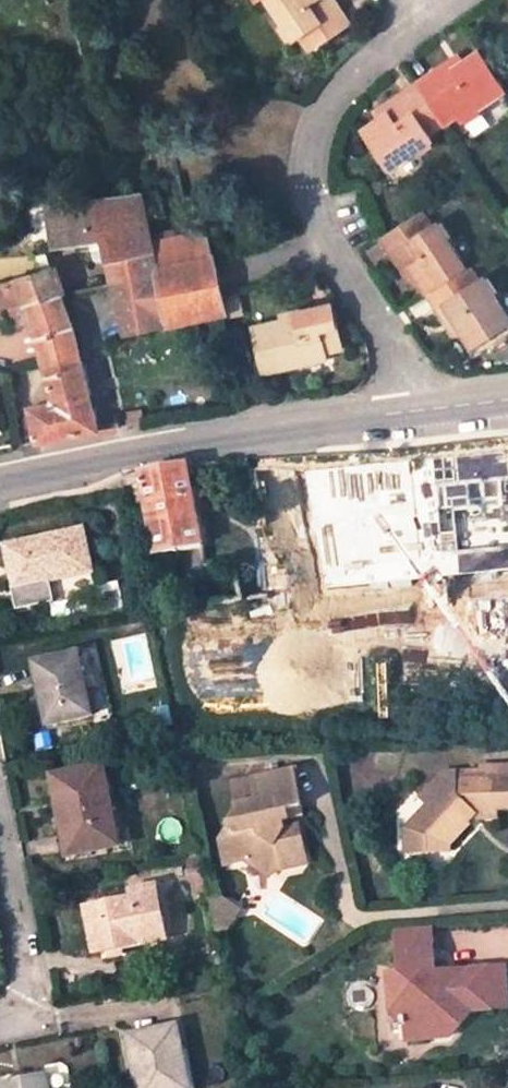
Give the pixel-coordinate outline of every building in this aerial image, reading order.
[(333,0),(269,0),(297,42),(302,39),(311,51),(350,24),(333,0)] [(448,63),(417,85),(443,125),(457,115),(461,120),(464,118),(478,109),(506,91),(480,52),(464,62),(453,70),(448,63)] [(459,56),(448,63),(453,70),(464,62),(459,56)] [(443,125),(417,85),(382,108),(386,115),(379,120),(363,131),(388,169),(415,151),(430,142),(433,140),(429,134),(443,125)] [(382,108),(374,113),(379,120),(386,115),(382,108)] [(467,124),(481,115),(478,109),(464,118),(467,124)] [(418,157),(433,147),(430,142),(415,151),(418,157)] [(150,241),(141,197),(52,210),(57,244),(92,239),(96,262),(107,261),(113,284),(158,274),(150,241)] [(421,213),(397,228),(383,238),(405,272),(410,267),(417,277),(428,294),(466,269),(447,240),(437,226),(436,224),(430,227),(421,213)] [(452,237),(443,223),(437,226),(447,240),(452,237)] [(158,274),(169,326),(226,314),(206,229),(150,241),(158,274)] [(417,277),(410,267),(405,272),(411,281),(417,277)] [(61,296),(52,269),(18,281),(25,299),(27,306),(61,296)] [(507,325),(507,319),(492,295),(483,281),(481,278),(475,283),(466,269),(428,294),(450,328),(457,323),(463,332),(473,348),(507,325)] [(113,284),(127,335),(169,326),(158,274),(113,284)] [(498,291),(489,278),(483,281),(492,295),(498,291)] [(25,299),(18,281),(0,285),(0,306),(25,299)] [(27,306),(37,332),(45,358),(60,354),(62,359),(80,353),(74,327),(61,296),(27,306)] [(342,348),(332,304),(291,314),(292,320),(280,323),(252,330),(263,373),(327,358),(326,352),(342,348)] [(292,320),(291,314),(278,317),(280,323),(292,320)] [(457,323),(450,328),(456,337),(463,332),(457,323)] [(46,364),(53,404),(28,410),(38,445),(101,432),(80,353),(62,359),(46,364)] [(60,354),(45,358),(46,364),(62,359),(60,354)] [(145,423),(142,410),(126,412),(129,427),(145,423)] [(280,535),(280,539),(316,535),(313,522),(326,519),(321,498),(309,495),(302,456),(265,461),(280,535)] [(156,555),(202,546),(188,468),(125,477),(133,516),(148,512),(156,555)] [(321,498),(326,519),(349,516),(346,500),(336,502),(321,498)] [(91,573),(82,531),(6,548),(12,583),(53,574),(55,581),(91,573)] [(294,606),(327,600),(316,535),(280,539),(280,535),(260,538),(273,610),(294,606)] [(14,590),(55,581),(53,574),(12,583),(14,590)] [(299,638),(333,632),(327,600),(294,606),(299,638)] [(90,714),(77,653),(33,663),(46,724),(90,714)] [(151,691),(155,708),(155,709),(168,706),(164,688),(151,691)] [(155,709),(159,726),(172,723),(168,706),(155,709)] [(163,745),(176,742),(174,731),(161,734),(163,745)] [(117,845),(103,767),(53,776),(62,825),(68,825),(74,853),(117,845)] [(475,771),(476,776),(438,777),(414,801),(422,809),(399,832),(401,856),(423,855),(436,841),(444,849),(463,829),(456,822),(463,815),(471,823),(490,823),(490,813),(507,813),(507,769),(475,771)] [(295,771),(234,783),(239,810),(220,839),(225,864),(245,859),(269,875),(271,872),(279,859),(304,854),(299,826),(285,829),(283,820),(304,816),(295,771)] [(61,856),(74,853),(68,825),(62,825),(56,827),(61,856)] [(436,841),(423,855),(444,854),(444,849),(436,841)] [(307,864),(304,854),(279,859),(271,872),(307,864)] [(199,858),(188,861),(195,893),(206,890),(199,858)] [(165,939),(155,884),(129,889),(131,898),(85,907),(95,957),(142,948),(141,944),(165,939)] [(239,910),(234,906),(216,931),(224,931),(239,910)] [(397,931),(398,952),(434,949),(432,927),(397,931)] [(434,949),(398,952),(400,974),(389,975),(392,1012),(402,1021),(403,1026),(406,1026),(407,1041),(429,1040),(450,1016),(461,1026),(473,1011),(493,1010),(489,968),(455,971),(446,981),(437,982),(434,949)] [(489,968),(493,1010),(507,1008),(507,994),(505,966),(489,968)] [(451,1038),(461,1026),(450,1016),(429,1040),(451,1038)] [(175,1028),(129,1037),(139,1087),(187,1087),(175,1028)] [(45,1074),(1,1082),(2,1087),(48,1087),(45,1074)]
